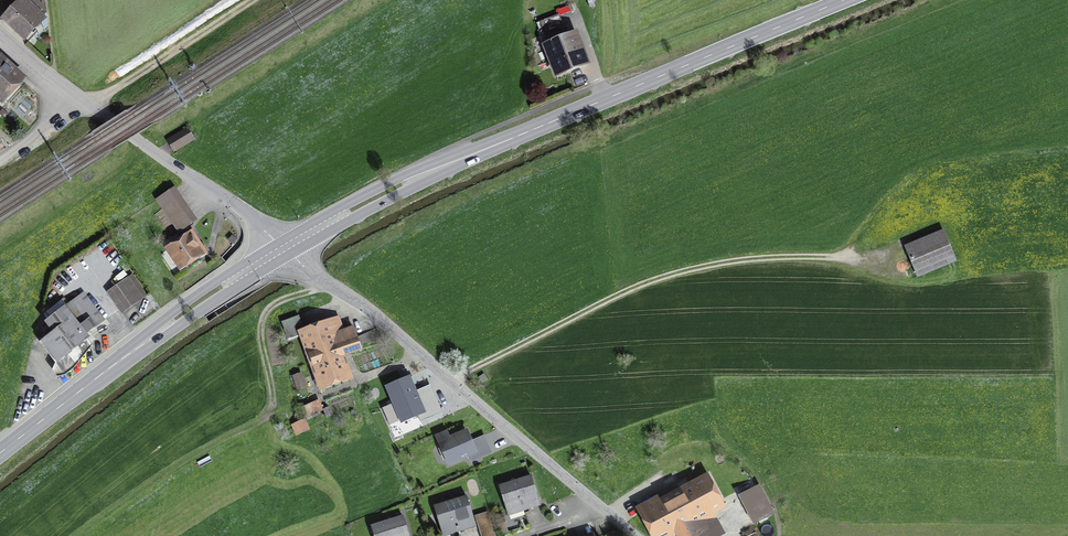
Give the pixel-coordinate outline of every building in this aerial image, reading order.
[(25,37),(44,18),(45,15),(43,1),(42,0),(24,0),(6,18),(25,37)] [(576,49),(571,37),(545,47),(556,76),(587,64),(580,47),(576,49)] [(20,80),(0,62),(0,95),(3,99),(20,80)] [(169,141),(174,150),(193,139),(187,130),(169,141)] [(193,221),(177,198),(163,208),(179,231),(193,221)] [(170,248),(181,266),(204,251),(192,233),(170,248)] [(907,248),(917,275),(955,259),(944,233),(907,248)] [(107,292),(121,312),(146,295),(132,275),(107,292)] [(43,341),(63,367),(91,346),(84,336),(103,321),(83,294),(68,306),(63,299),(44,314),(49,320),(48,321),(56,331),(43,341)] [(282,322),(288,338),(304,332),(298,316),(282,322)] [(339,320),(304,332),(323,386),(348,377),(339,355),(349,351),(349,354),(361,349),(354,328),(343,332),(339,320)] [(293,376),(297,389),(306,386),(301,373),(293,376)] [(386,382),(401,421),(419,415),(421,420),(443,412),(433,382),(418,387),(413,373),(386,382)] [(484,374),(478,377),(482,383),(487,379),(484,374)] [(319,400),(302,407),(304,414),(321,407),(319,400)] [(294,425),(297,433),(307,428),(304,421),(294,425)] [(466,432),(440,443),(449,463),(469,455),(472,461),(478,459),(466,432)] [(499,486),(509,515),(540,505),(531,476),(499,486)] [(656,535),(659,535),(674,528),(679,535),(720,535),(724,534),(710,509),(719,504),(706,482),(664,505),(662,501),(655,505),(653,500),(641,507),(656,535)] [(756,521),(771,513),(758,488),(743,496),(756,521)] [(435,506),(444,535),(475,526),(466,496),(435,506)] [(495,534),(488,512),(475,516),(481,535),(488,535),(495,534)] [(371,526),(374,535),(409,535),(403,516),(371,526)]
